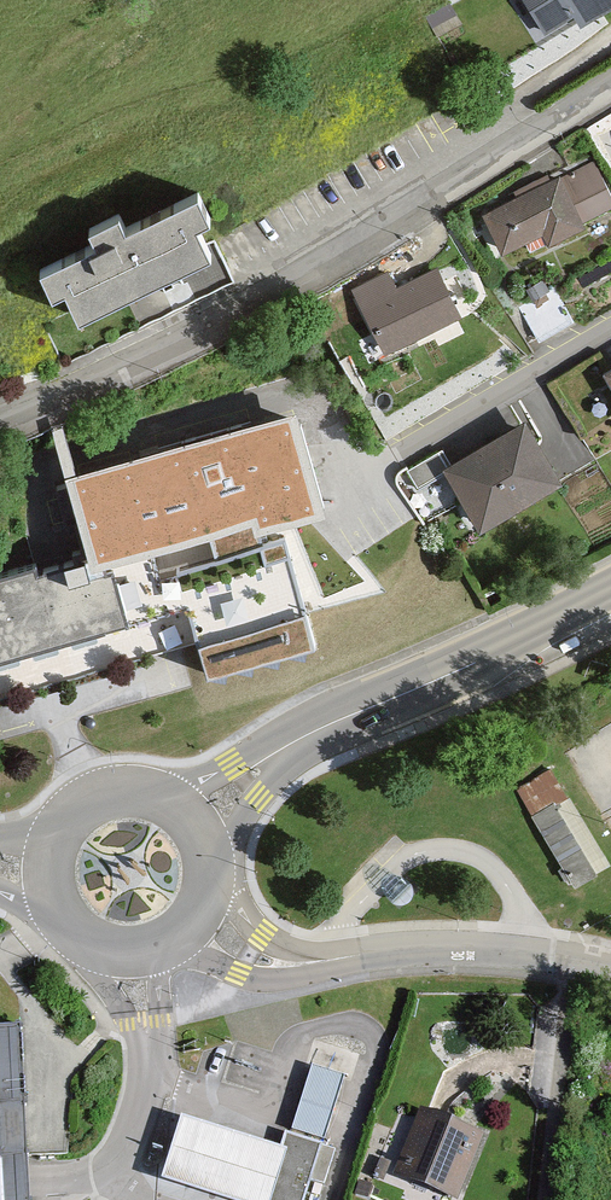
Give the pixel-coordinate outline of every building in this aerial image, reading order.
[(544,31),(595,0),(525,0),(544,31)] [(562,179),(586,226),(610,213),(610,193),(596,162),(562,179)] [(562,179),(485,217),(504,255),(547,234),(556,252),(590,234),(586,226),(562,179)] [(238,264),(227,242),(211,210),(148,241),(140,224),(105,240),(112,255),(60,281),(88,337),(238,264)] [(438,266),(397,288),(388,270),(353,288),(386,352),(462,312),(438,266)] [(328,508),(303,414),(70,474),(88,557),(38,571),(33,563),(0,573),(0,661),(184,606),(214,668),(313,638),(286,535),(157,571),(150,546),(249,514),(252,527),(328,508)] [(564,484),(526,424),(446,474),(483,535),(564,484)] [(607,866),(550,770),(517,789),(574,885),(607,866)] [(15,1025),(0,1026),(0,1199),(26,1199),(15,1025)] [(183,1123),(163,1184),(215,1199),(309,1199),(325,1149),(321,1148),(342,1079),(313,1070),(292,1136),(288,1135),(282,1154),(183,1123)] [(426,1111),(394,1176),(442,1199),(460,1199),(489,1141),(426,1111)]
